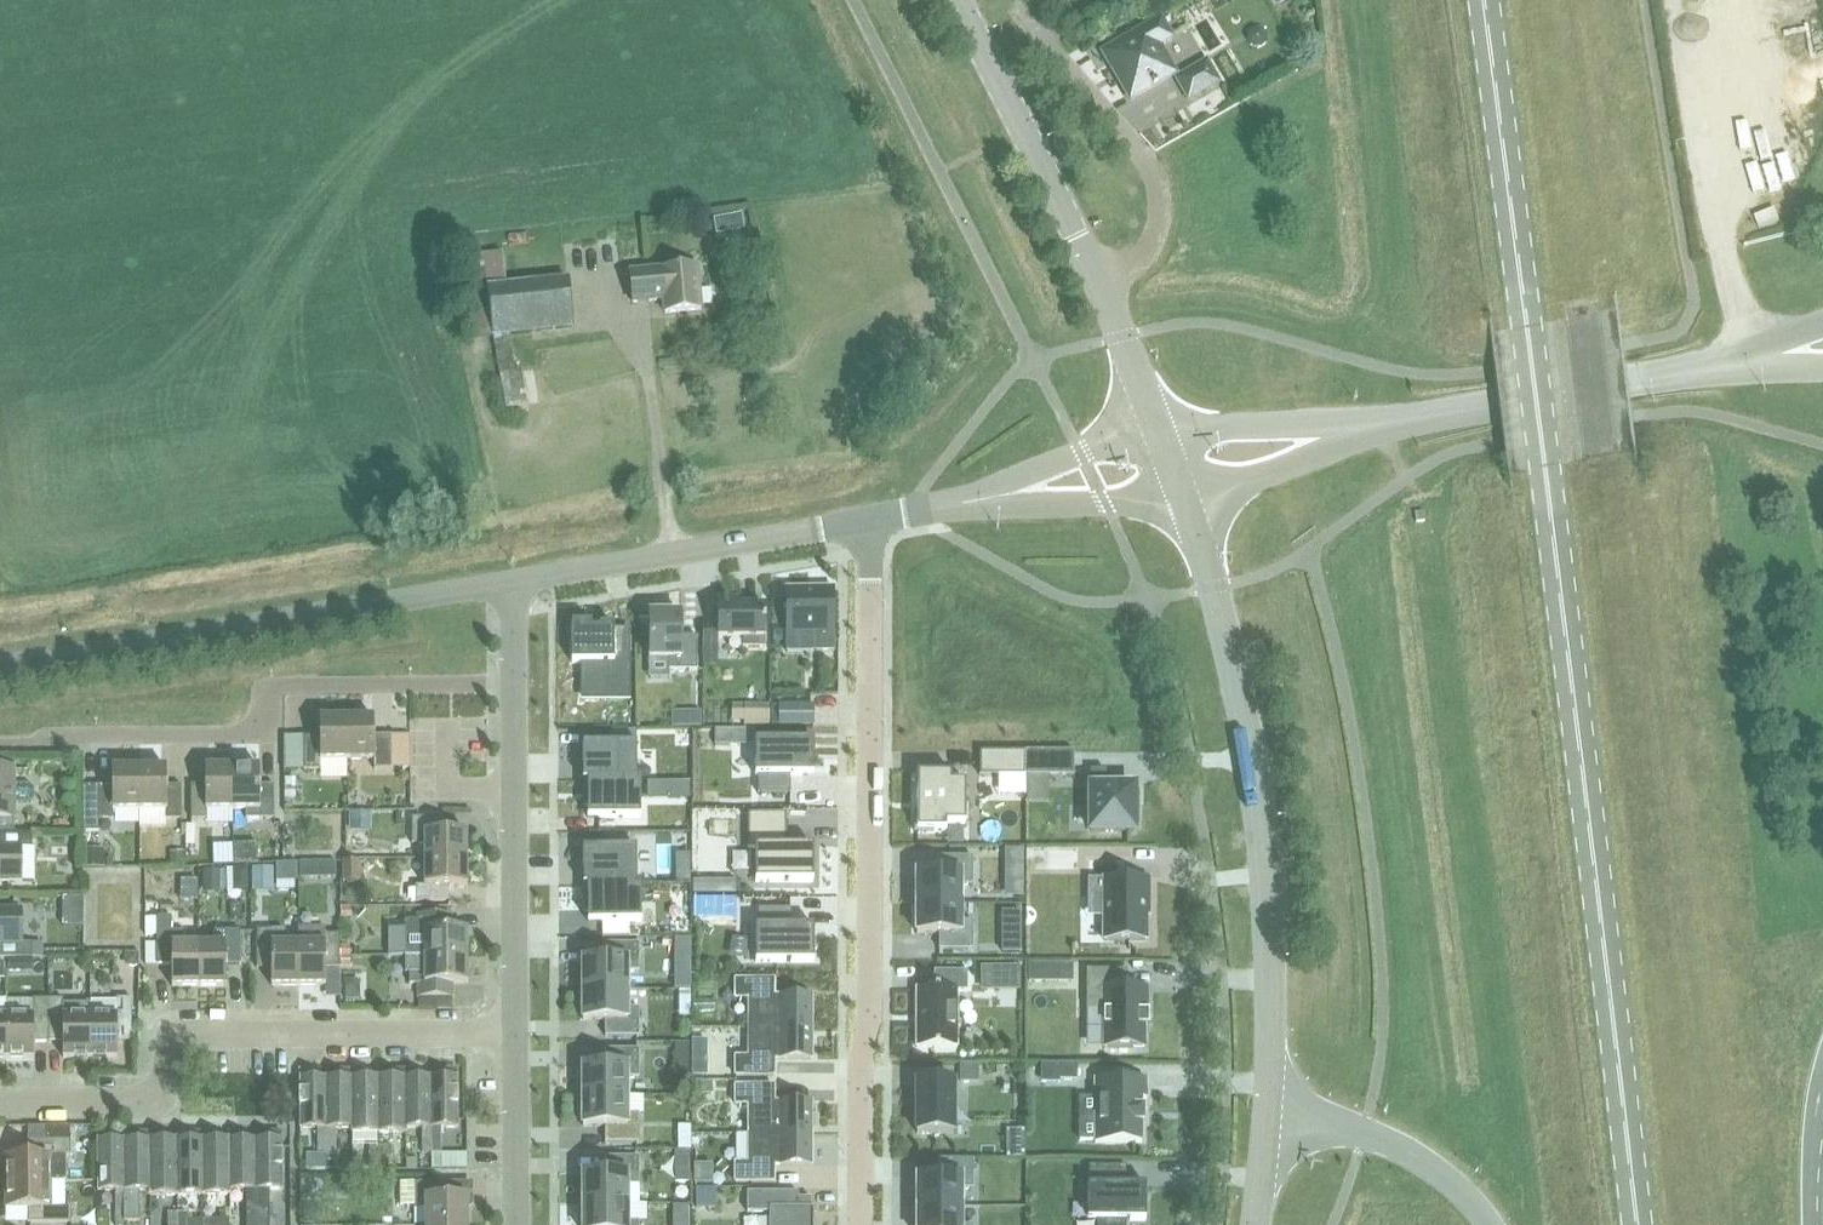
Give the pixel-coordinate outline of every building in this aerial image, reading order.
[(1128,103),(1173,76),(1156,48),(1169,40),(1158,21),(1100,55),(1128,103)] [(1186,101),(1215,84),(1203,64),(1174,81),(1186,101)] [(1752,138),(1763,122),(1778,132),(1805,89),(1777,71),(1747,118),(1750,120),(1742,132),(1752,138)] [(1745,214),(1749,227),(1769,221),(1766,208),(1745,214)] [(742,216),(714,221),(717,236),(745,231),(742,216)] [(567,280),(508,286),(507,253),(465,255),(467,335),(492,334),(493,337),(495,336),(507,410),(526,406),(520,371),(516,372),(509,336),(573,329),(567,280)] [(697,268),(630,274),(633,304),(664,301),(666,314),(701,311),(697,268)] [(1118,462),(1101,466),(1105,483),(1122,478),(1118,462)] [(0,551),(0,564),(13,572),(19,562),(1,550),(0,551)] [(834,612),(834,589),(786,590),(787,615),(787,634),(791,634),(817,633),(817,653),(825,652),(835,652),(834,612)] [(718,625),(705,625),(705,644),(718,645),(718,639),(727,639),(743,639),(743,649),(752,649),(766,649),(766,622),(766,608),(753,608),(740,608),(740,601),(731,601),(718,601),(718,621),(718,625)] [(698,672),(698,638),(682,638),(682,616),(662,616),(650,616),(650,639),(650,660),(662,660),(670,660),(670,666),(670,672),(684,672),(698,672)] [(592,625),(572,625),(572,664),(584,664),(584,699),(630,699),(630,679),(630,654),(614,654),(614,645),(614,627),(600,627),(600,631),(592,631),(592,625)] [(771,653),(771,668),(791,668),(791,652),(771,653)] [(814,723),(814,707),(780,707),(780,720),(780,726),(795,726),(814,726),(814,723)] [(761,710),(746,710),(745,721),(745,722),(746,722),(757,722),(769,722),(769,710),(763,710),(761,710)] [(703,729),(703,714),(688,714),(688,729),(703,729)] [(392,756),(392,738),(392,736),(375,736),(375,719),(349,720),(349,761),(375,761),(375,771),(392,770),(392,769),(392,756)] [(320,737),(305,737),(305,771),(321,771),(321,762),(349,761),(349,720),(320,720),(320,737)] [(637,730),(612,730),(612,739),(637,739),(637,730)] [(731,745),(731,730),(715,730),(715,745),(731,745)] [(411,735),(392,736),(392,738),(392,756),(392,769),(412,769),(411,735)] [(808,777),(808,767),(809,767),(814,767),(814,742),(756,742),(756,777),(759,777),(759,795),(791,795),(791,777),(808,777)] [(587,759),(584,759),(584,782),(641,782),(641,781),(637,781),(637,745),(610,745),(607,745),(587,745),(587,759)] [(1025,777),(1026,753),(996,753),(981,753),(981,777),(1006,777),(1025,777)] [(1074,753),(1026,753),(1025,777),(1073,777),(1074,753)] [(233,811),(233,769),(206,770),(207,787),(192,787),(193,821),(207,821),(207,811),(233,811)] [(259,769),(233,769),(233,811),(246,811),(246,821),(260,820),(275,820),(275,787),(259,787),(259,769)] [(15,790),(15,770),(0,770),(0,834),(15,834),(15,804),(31,804),(37,801),(37,793),(31,790),(15,790)] [(98,788),(84,788),(84,833),(99,832),(99,822),(116,822),(116,812),(141,812),(140,770),(113,770),(113,788),(98,788)] [(140,770),(141,812),(166,811),(166,821),(183,821),(182,787),(168,787),(168,770),(140,770)] [(1134,808),(1134,789),(1106,789),(1106,772),(1091,772),(1091,789),(1091,833),(1115,833),(1134,833),(1134,827),(1139,827),(1139,808),(1134,808)] [(933,775),(917,775),(917,791),(918,791),(918,813),(915,813),(915,833),(935,833),(935,832),(947,832),(947,826),(948,826),(966,826),(970,826),(970,806),(966,806),(966,783),(953,783),(953,775),(933,775)] [(295,780),(285,780),(285,800),(295,800),(295,780)] [(641,782),(584,782),(584,783),(589,783),(589,800),(588,800),(588,809),(589,819),(593,819),(599,819),(641,819),(641,782)] [(689,785),(650,785),(650,799),(651,799),(670,799),(689,799),(689,785)] [(371,812),(350,812),(350,830),(371,830),(371,812)] [(787,815),(749,815),(749,850),(756,850),(756,883),(814,883),(814,857),(808,857),(808,848),(787,848),(787,815)] [(424,860),(467,859),(467,833),(446,833),(446,819),(412,819),(412,845),(424,845),(424,860)] [(194,827),(186,827),(186,847),(194,847),(194,827)] [(33,835),(0,835),(0,883),(23,883),(23,850),(33,850),(33,835)] [(248,840),(230,841),(230,861),(249,861),(248,840)] [(588,864),(584,864),(584,887),(641,887),(641,885),(638,885),(637,849),(610,849),(594,850),(587,850),(588,864)] [(106,869),(106,851),(84,851),(84,869),(106,869)] [(1024,852),(1006,852),(1006,871),(1024,871),(1024,852)] [(186,854),(171,854),(171,867),(186,866),(186,854)] [(417,879),(416,858),(405,858),(406,879),(417,879)] [(935,874),(917,874),(917,904),(961,904),(961,887),(973,887),(973,858),(959,858),(939,858),(939,865),(939,874),(935,874)] [(467,859),(424,860),(425,887),(416,887),(416,901),(450,901),(450,887),(467,887),(467,859)] [(336,863),(322,863),(322,864),(322,878),(336,878),(336,863)] [(345,876),(360,876),(360,864),(345,864),(345,876)] [(297,866),(276,866),(276,884),(297,884),(297,866)] [(248,867),(233,867),(233,891),(248,890),(248,867)] [(274,868),(254,869),(254,885),(275,885),(274,868)] [(197,882),(197,869),(183,869),(183,882),(197,882)] [(205,871),(205,890),(221,890),(221,871),(205,871)] [(690,871),(676,871),(676,884),(690,884),(690,871)] [(1150,880),(1088,880),(1088,897),(1105,897),(1105,942),(1147,942),(1147,903),(1150,903),(1150,880)] [(737,882),(693,882),(693,896),(737,896),(737,882)] [(1052,931),(1043,883),(997,893),(1006,940),(1052,931)] [(641,887),(584,887),(584,888),(588,888),(589,892),(589,905),(589,924),(594,924),(594,923),(602,923),(602,924),(603,924),(642,923),(641,887)] [(709,920),(709,899),(693,899),(693,920),(709,920)] [(961,904),(917,904),(917,905),(917,935),(928,935),(939,935),(940,943),(940,951),(956,951),(973,951),(973,923),(962,923),(961,904)] [(352,909),(342,909),(342,920),(352,920),(352,909)] [(757,928),(756,928),(756,929),(756,964),(760,964),(782,964),(814,964),(814,946),(814,942),(814,938),(814,928),(808,928),(797,928),(791,928),(791,919),(791,910),(759,910),(759,911),(759,919),(759,928),(757,928)] [(43,944),(23,944),(23,911),(0,911),(0,959),(43,959),(43,944)] [(427,958),(468,958),(468,931),(453,931),(452,916),(420,916),(420,922),(407,922),(407,958),(427,958)] [(200,988),(200,946),(184,946),(184,934),(173,934),(173,918),(147,918),(147,937),(158,937),(159,944),(159,966),(159,967),(173,967),(174,989),(200,988)] [(299,929),(299,944),(300,987),(327,987),(327,969),(342,969),(342,958),(342,946),(342,936),(327,936),(327,929),(299,929)] [(300,987),(299,944),(286,944),(286,931),(258,931),(258,970),(273,969),(273,987),(300,987)] [(200,946),(200,988),(227,988),(227,966),(242,966),(242,933),(216,933),(216,946),(200,946)] [(1021,941),(1004,941),(1004,954),(1021,954),(1021,941)] [(159,944),(146,944),(146,965),(159,966),(159,944)] [(640,957),(640,945),(621,945),(606,945),(606,953),(606,961),(593,961),(584,961),(584,990),(584,991),(628,991),(628,989),(628,973),(636,973),(640,973),(640,957)] [(352,946),(342,946),(342,958),(352,957),(352,946)] [(138,955),(124,955),(124,968),(138,968),(138,955)] [(342,958),(342,969),(352,969),(352,957),(342,958)] [(427,958),(407,958),(407,972),(411,972),(411,985),(420,985),(420,999),(439,999),(454,999),(454,984),(468,984),(468,958),(427,958)] [(9,960),(9,973),(21,973),(21,960),(9,960)] [(1052,965),(1030,965),(1030,984),(1052,984),(1052,965)] [(1001,969),(986,969),(986,990),(1001,990),(1001,969)] [(684,970),(676,970),(676,992),(680,992),(692,992),(692,970),(684,970)] [(1147,1009),(1147,990),(1138,990),(1128,990),(1128,979),(1128,971),(1102,971),(1087,971),(1087,991),(1087,1010),(1096,1010),(1104,1010),(1105,1049),(1119,1049),(1124,1049),(1140,1049),(1145,1049),(1145,1040),(1145,1027),(1149,1027),(1149,1024),(1149,1014),(1145,1014),(1145,1009),(1147,1009)] [(957,1049),(957,993),(968,993),(968,972),(935,972),(935,991),(917,991),(917,1049),(957,1049)] [(26,977),(26,994),(43,995),(43,977),(26,977)] [(812,1028),(812,996),(775,996),(775,980),(736,980),(736,998),(749,998),(749,1028),(812,1028)] [(640,1021),(640,1010),(636,1010),(628,1010),(628,991),(584,991),(584,1022),(587,1022),(606,1022),(606,1038),(636,1038),(640,1038),(640,1021)] [(692,992),(680,992),(680,1004),(692,1004),(692,992)] [(439,999),(420,999),(421,1009),(439,1009),(439,999)] [(117,1003),(91,1003),(91,1005),(91,1058),(118,1058),(118,1043),(133,1043),(133,1000),(117,1000),(117,1003)] [(49,1001),(8,1001),(8,1017),(8,1059),(35,1059),(34,1044),(50,1044),(49,1001)] [(64,1001),(49,1001),(50,1044),(63,1044),(63,1059),(91,1058),(91,1005),(64,1006),(64,1002),(64,1001)] [(8,1017),(0,1017),(0,1059),(8,1059),(8,1017)] [(813,1059),(812,1028),(749,1028),(749,1057),(736,1057),(736,1076),(775,1076),(775,1059),(813,1059)] [(692,1044),(677,1044),(677,1072),(692,1072),(692,1044)] [(640,1064),(640,1051),(606,1051),(606,1067),(590,1067),(584,1067),(584,1097),(628,1097),(628,1096),(628,1079),(635,1079),(640,1079),(640,1064)] [(708,1057),(693,1057),(693,1075),(708,1075),(708,1057)] [(980,1064),(960,1064),(960,1083),(980,1083),(980,1064)] [(1079,1065),(1043,1065),(1043,1080),(1079,1080),(1079,1065)] [(417,1072),(406,1073),(406,1135),(407,1135),(407,1130),(424,1130),(424,1155),(433,1154),(432,1080),(417,1080),(417,1072)] [(447,1080),(432,1080),(433,1154),(443,1154),(442,1130),(460,1130),(459,1072),(447,1072),(447,1080)] [(328,1155),(328,1081),(313,1081),(313,1073),(301,1073),(302,1131),(319,1131),(319,1155),(328,1155)] [(354,1135),(353,1073),(343,1073),(343,1081),(328,1081),(328,1155),(338,1155),(338,1130),(353,1130),(353,1135),(354,1135)] [(380,1135),(380,1081),(365,1081),(365,1073),(353,1073),(354,1135),(380,1135)] [(395,1080),(380,1081),(380,1135),(406,1135),(406,1073),(395,1073),(395,1080)] [(1144,1124),(1144,1109),(1142,1109),(1142,1104),(1142,1100),(1144,1100),(1147,1100),(1147,1092),(1147,1081),(1124,1081),(1100,1081),(1100,1098),(1100,1122),(1095,1122),(1095,1133),(1095,1144),(1114,1144),(1128,1144),(1142,1144),(1142,1135),(1142,1124),(1144,1124)] [(954,1135),(954,1083),(917,1083),(917,1135),(954,1135)] [(711,1084),(695,1084),(695,1097),(711,1097),(711,1084)] [(813,1135),(813,1104),(775,1104),(775,1087),(736,1087),(736,1105),(749,1105),(749,1135),(813,1135)] [(640,1128),(640,1116),(634,1116),(628,1116),(628,1097),(584,1097),(584,1101),(580,1101),(580,1111),(580,1118),(584,1118),(584,1128),(606,1128),(606,1144),(608,1144),(627,1144),(634,1144),(640,1144),(640,1128)] [(257,1141),(258,1217),(258,1224),(270,1224),(270,1192),(284,1192),(284,1133),(272,1134),(272,1141),(257,1141)] [(127,1218),(126,1218),(126,1224),(136,1224),(136,1193),(152,1193),(153,1193),(152,1134),(141,1134),(141,1142),(126,1142),(127,1218)] [(179,1198),(178,1141),(163,1142),(163,1134),(152,1134),(153,1193),(152,1193),(152,1198),(179,1198)] [(194,1141),(178,1141),(179,1198),(205,1197),(205,1134),(194,1134),(194,1141)] [(216,1134),(205,1134),(205,1197),(232,1197),(232,1192),(231,1141),(230,1141),(216,1141),(216,1134)] [(230,1134),(230,1141),(231,1141),(232,1192),(248,1192),(249,1224),(258,1224),(258,1217),(257,1141),(242,1141),(242,1134),(230,1134)] [(99,1135),(100,1193),(117,1193),(117,1218),(117,1224),(126,1224),(126,1218),(127,1218),(126,1142),(111,1142),(111,1135),(99,1135)] [(813,1166),(813,1135),(749,1135),(749,1165),(736,1164),(736,1183),(775,1183),(775,1166),(813,1166)] [(685,1139),(678,1145),(678,1151),(680,1151),(692,1151),(692,1139),(685,1139)] [(29,1156),(7,1156),(7,1183),(53,1183),(68,1183),(68,1157),(72,1157),(72,1142),(46,1142),(29,1142),(29,1156)] [(1023,1147),(1009,1147),(1009,1148),(1009,1155),(1009,1158),(1019,1158),(1023,1158),(1023,1156),(1023,1149),(1023,1148),(1023,1147)] [(380,1169),(380,1148),(371,1148),(371,1170),(380,1169)] [(389,1148),(380,1148),(380,1169),(390,1169),(389,1148)] [(680,1151),(677,1151),(677,1167),(692,1167),(692,1151),(680,1151)] [(587,1174),(584,1174),(584,1205),(628,1205),(640,1205),(640,1187),(640,1174),(640,1158),(606,1158),(606,1174),(587,1174)] [(408,1171),(418,1171),(418,1159),(408,1159),(408,1171)] [(313,1171),(325,1171),(325,1161),(313,1161),(313,1171)] [(940,1178),(918,1178),(918,1209),(962,1209),(962,1191),(973,1191),(973,1161),(940,1161),(940,1171),(940,1178)] [(1127,1168),(1107,1168),(1090,1167),(1089,1167),(1089,1179),(1089,1186),(1088,1186),(1088,1204),(1088,1221),(1098,1221),(1098,1224),(1126,1224),(1127,1222),(1146,1222),(1146,1204),(1147,1186),(1146,1186),(1127,1186),(1127,1177),(1127,1168)] [(358,1179),(334,1179),(334,1194),(359,1194),(358,1179)] [(53,1183),(7,1183),(8,1210),(29,1209),(29,1224),(73,1224),(73,1209),(53,1209),(53,1183)] [(469,1199),(451,1199),(451,1184),(416,1184),(402,1184),(402,1208),(416,1208),(416,1209),(427,1209),(427,1224),(469,1224),(469,1199)] [(716,1189),(696,1189),(696,1209),(716,1209),(716,1189)] [(814,1210),(812,1210),(812,1205),(812,1199),(805,1199),(799,1199),(799,1194),(774,1194),(748,1194),(748,1203),(748,1214),(758,1214),(770,1214),(770,1224),(814,1224),(814,1210)] [(640,1223),(628,1223),(628,1205),(584,1205),(584,1212),(584,1224),(640,1224),(640,1223)] [(691,1208),(676,1208),(676,1223),(691,1223),(691,1208)] [(962,1209),(918,1209),(918,1224),(962,1224),(962,1209)] [(179,1215),(169,1215),(170,1224),(179,1224),(179,1215)] [(179,1215),(179,1224),(187,1224),(187,1215),(179,1215)] [(205,1224),(232,1224),(232,1216),(221,1217),(221,1224),(205,1224)]
